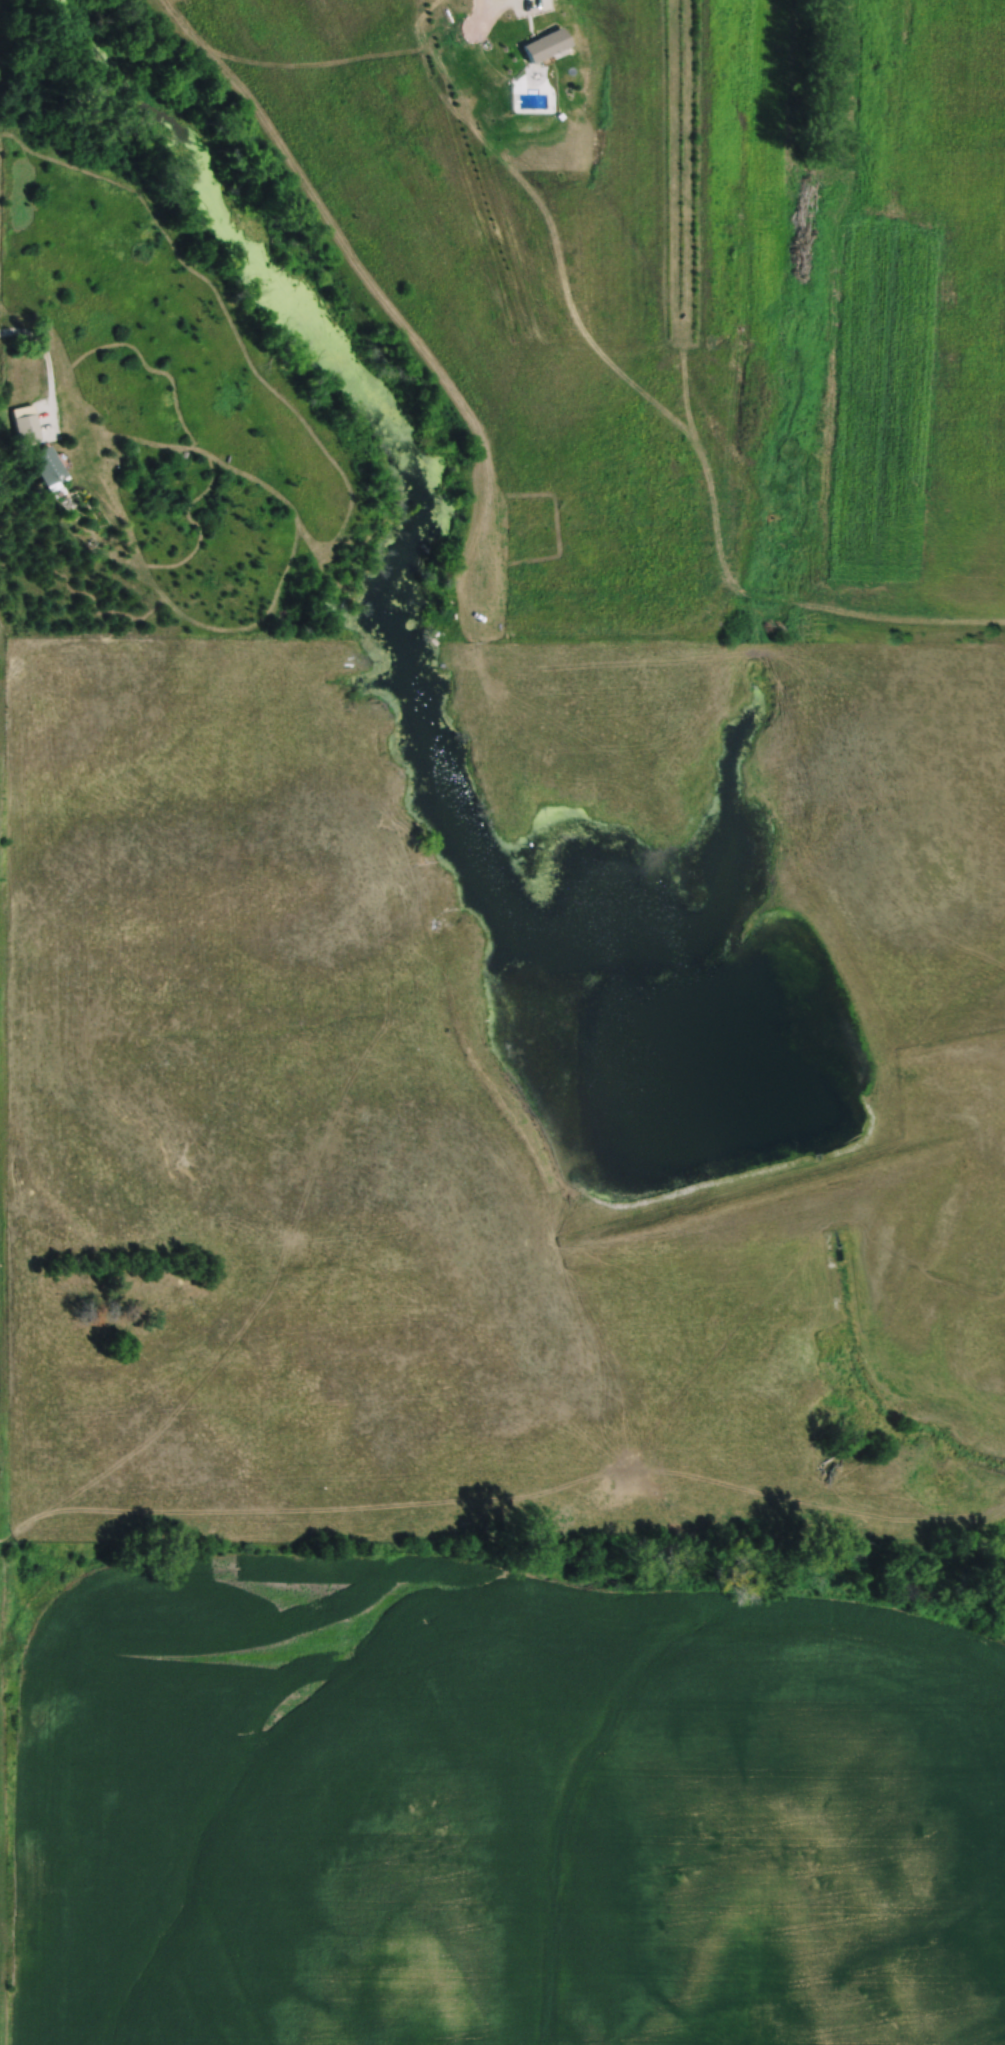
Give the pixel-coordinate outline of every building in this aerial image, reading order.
[(525,43),(533,62),(575,45),(567,26),(525,43)] [(45,439),(37,404),(16,409),(24,444),(45,439)] [(51,486),(71,474),(54,444),(34,456),(51,486)]
